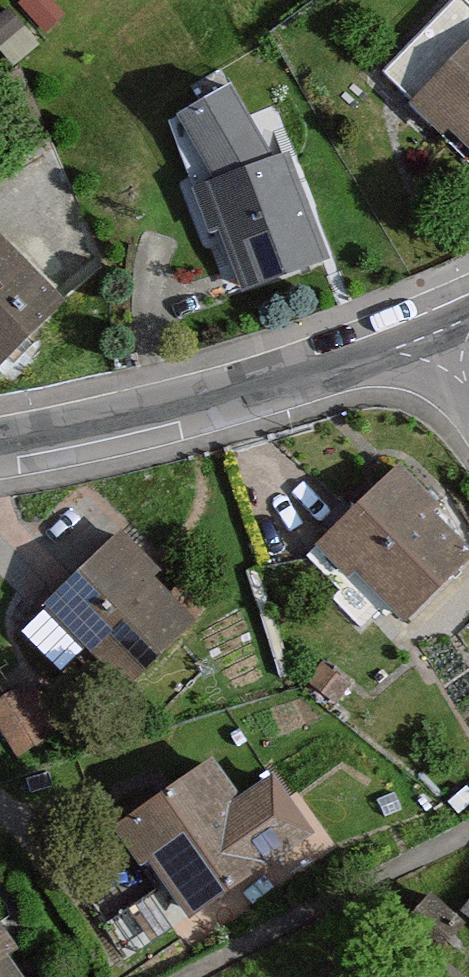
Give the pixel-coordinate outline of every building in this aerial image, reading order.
[(402,100),(468,163),(468,28),(402,100)] [(212,221),(233,286),(311,261),(276,153),(180,184),(194,227),(212,221)] [(29,345),(17,333),(51,299),(0,250),(0,375),(29,345)] [(344,571),(394,622),(467,551),(384,465),(301,545),(335,580),(344,571)] [(107,528),(31,607),(114,686),(180,617),(142,580),(151,570),(107,528)] [(139,861),(177,917),(257,864),(219,807),(228,801),(200,760),(98,829),(126,870),(139,861)] [(449,913),(468,928),(468,887),(449,913)] [(454,934),(417,904),(386,939),(423,968),(454,934)] [(0,948),(0,976),(18,976),(0,948)]
